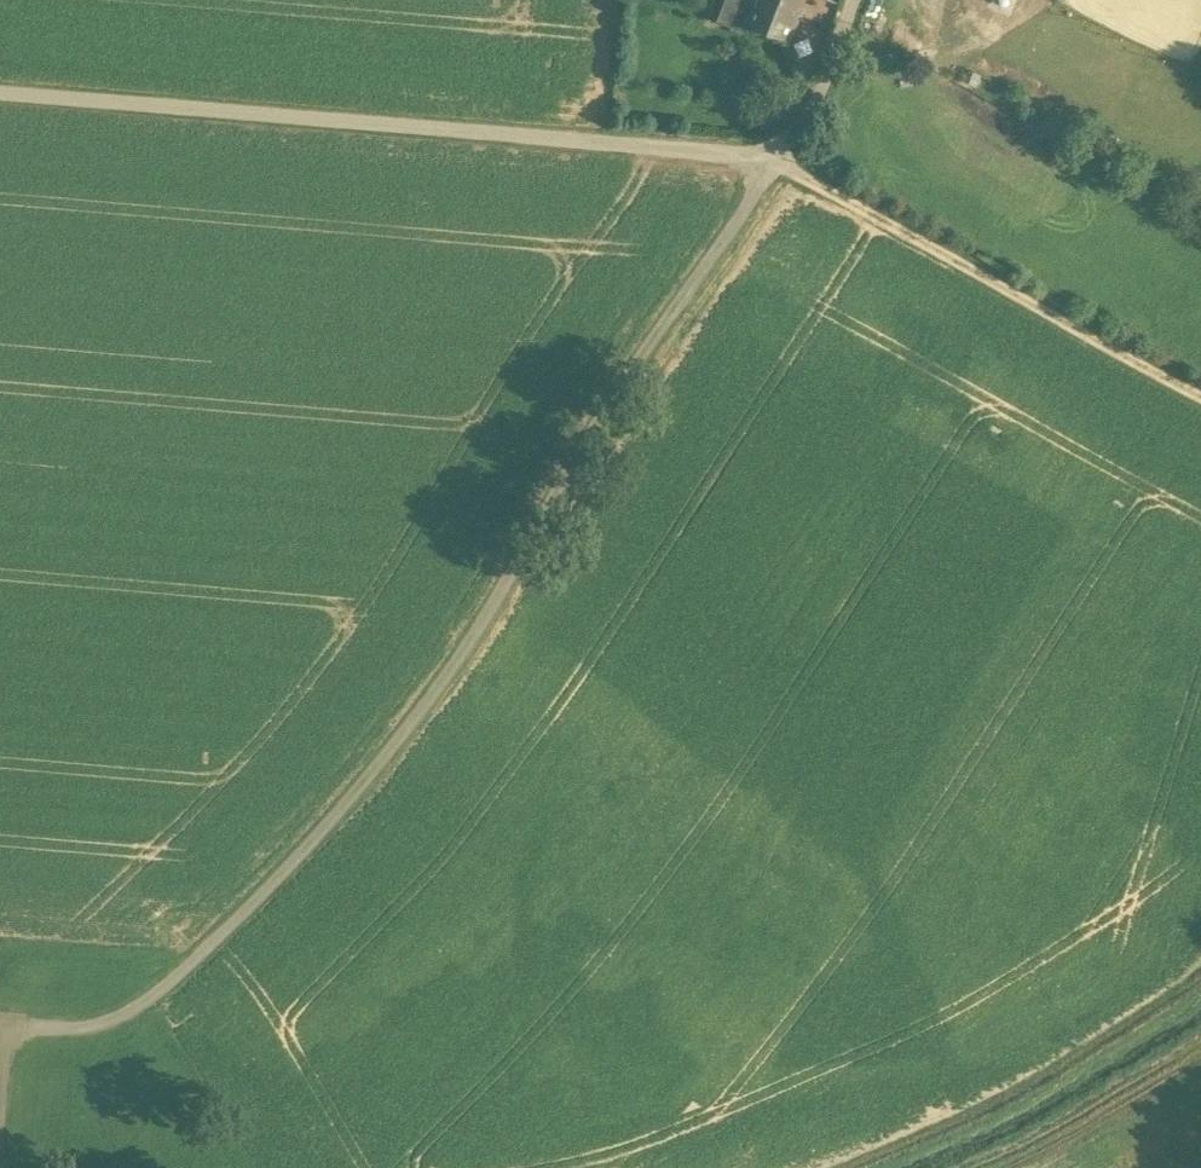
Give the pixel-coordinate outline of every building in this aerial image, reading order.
[(755,2),(750,0),(725,0),(717,20),(747,32),(751,23),(747,22),(755,2)] [(755,2),(747,22),(751,23),(790,39),(798,17),(804,0),(756,0),(755,2)] [(806,14),(836,20),(840,0),(809,0),(806,14)]
